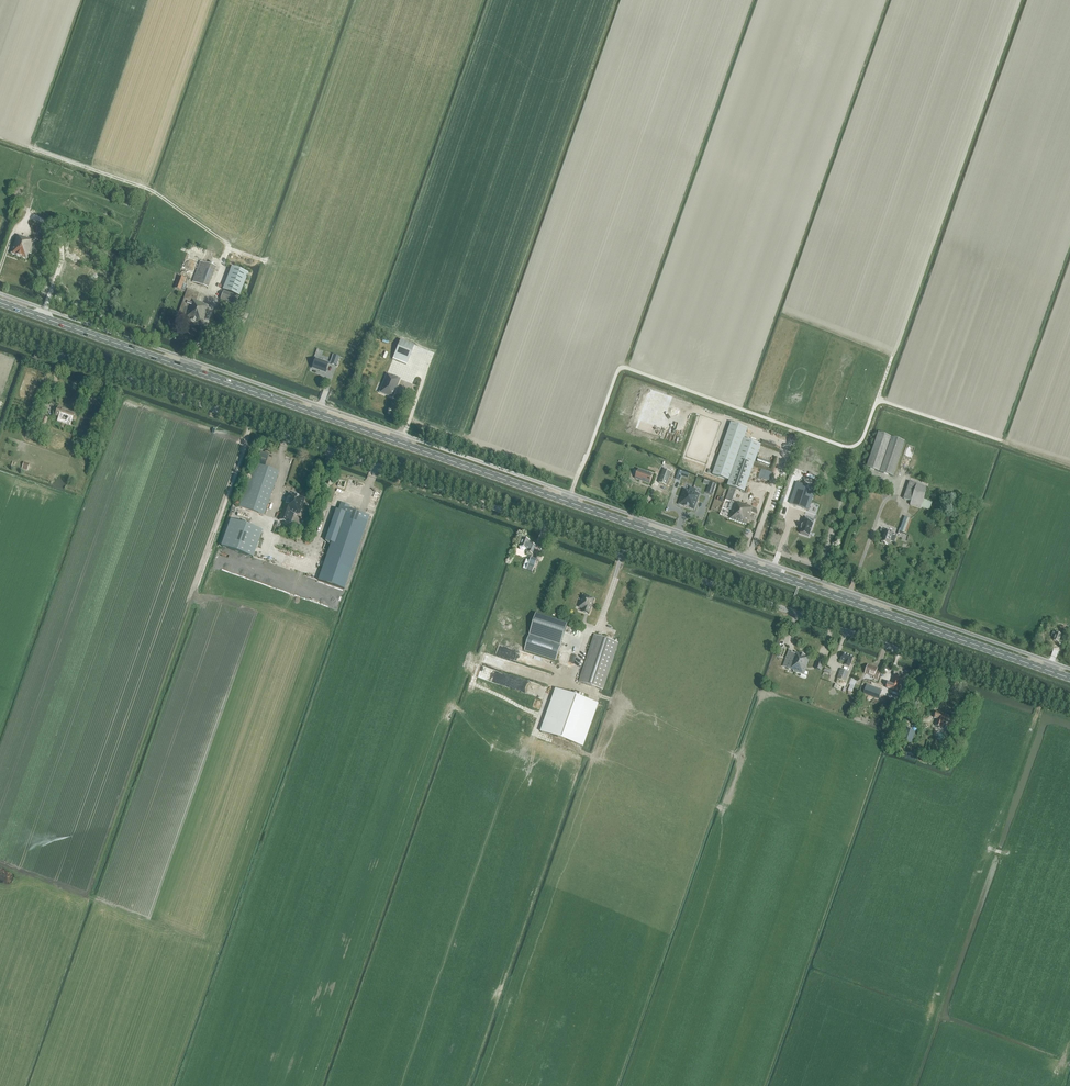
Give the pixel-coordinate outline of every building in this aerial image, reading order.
[(12,254),(27,259),(29,254),(33,255),(38,242),(18,235),(12,254)] [(199,285),(208,288),(216,267),(208,264),(207,264),(200,261),(192,282),(200,285),(199,285)] [(248,274),(232,267),(223,290),(239,296),(248,274)] [(175,288),(185,292),(187,285),(184,283),(185,278),(179,276),(175,288)] [(204,305),(204,304),(197,301),(200,293),(188,289),(178,315),(185,318),(202,324),(209,307),(208,306),(204,305)] [(221,300),(236,306),(239,297),(224,291),(221,300)] [(393,359),(407,364),(414,346),(400,340),(393,359)] [(339,357),(333,355),(330,363),(336,366),(339,357)] [(312,368),(325,373),(329,363),(315,358),(312,368)] [(379,392),(392,398),(395,392),(394,392),(394,390),(395,391),(400,379),(398,378),(397,378),(393,377),(394,376),(391,375),(391,376),(388,375),(388,374),(387,374),(379,392)] [(336,376),(334,384),(345,386),(346,378),(336,376)] [(58,422),(70,426),(73,418),(74,418),(75,413),(64,410),(65,408),(59,407),(56,415),(59,417),(58,422)] [(744,439),(748,429),(731,423),(713,474),(729,480),(728,486),(744,492),(761,445),(744,439)] [(867,467),(879,471),(891,437),(879,432),(867,467)] [(880,472),(893,476),(905,441),(892,437),(880,472)] [(270,458),(271,450),(263,448),(262,456),(270,458)] [(239,506),(264,515),(279,473),(254,464),(239,506)] [(759,476),(761,476),(761,475),(769,476),(770,471),(766,470),(766,467),(760,467),(759,476)] [(635,478),(650,484),(653,475),(638,469),(635,478)] [(659,483),(666,485),(671,472),(663,469),(659,483)] [(771,509),(778,482),(773,481),(768,500),(769,500),(767,508),(771,509)] [(711,482),(707,493),(712,495),(716,485),(716,484),(711,482)] [(921,509),(921,508),(928,488),(909,482),(904,499),(911,502),(910,505),(921,509)] [(797,483),(790,504),(809,510),(816,489),(797,483)] [(679,504),(679,505),(687,507),(693,488),(690,487),(689,490),(684,489),(679,504)] [(693,488),(687,507),(694,510),(695,510),(700,494),(695,493),(697,490),(693,488)] [(725,499),(732,502),(736,490),(730,488),(725,499)] [(279,520),(288,523),(291,513),(294,514),(295,513),(299,515),(299,514),(300,515),(305,499),(289,493),(279,520)] [(730,519),(746,525),(752,508),(741,503),(740,504),(735,502),(735,503),(732,502),(729,509),(733,510),(730,519)] [(330,545),(318,581),(344,590),(369,519),(369,518),(348,511),(350,507),(341,504),(338,511),(336,510),(325,540),(326,540),(331,542),(330,545)] [(900,532),(907,534),(912,519),(905,517),(900,532)] [(253,558),(263,531),(231,519),(221,546),(253,558)] [(813,523),(805,520),(800,533),(809,536),(813,523)] [(897,537),(894,536),(895,534),(882,529),(881,532),(885,533),(882,542),(885,543),(886,544),(887,545),(888,544),(889,545),(890,542),(894,544),(897,537)] [(526,555),(531,556),(535,546),(530,544),(528,544),(529,541),(522,538),(519,547),(520,547),(520,548),(520,549),(521,550),(523,551),(524,551),(525,550),(526,549),(526,550),(526,549),(528,550),(526,555)] [(523,568),(532,572),(537,560),(531,557),(530,560),(526,559),(523,568)] [(583,609),(582,612),(589,615),(594,599),(582,596),(578,608),(583,609)] [(527,641),(525,650),(556,660),(567,625),(557,621),(536,614),(529,637),(527,641)] [(1053,640),(1059,642),(1062,635),(1056,633),(1053,632),(1052,636),(1054,637),(1053,640)] [(594,635),(579,682),(581,683),(601,689),(603,690),(603,689),(618,643),(594,635)] [(789,664),(788,668),(794,670),(794,671),(804,675),(810,657),(789,650),(784,663),(789,664)] [(844,665),(849,667),(851,664),(854,657),(843,653),(841,660),(845,662),(844,665)] [(865,674),(874,677),(874,678),(878,680),(880,673),(877,672),(878,668),(868,665),(865,674)] [(837,679),(846,682),(849,673),(841,670),(837,679)] [(540,692),(543,682),(516,675),(513,685),(540,692)] [(886,688),(890,689),(897,691),(902,679),(894,676),(892,683),(888,682),(886,688)] [(848,691),(852,693),(857,681),(851,679),(849,685),(850,685),(848,691)] [(868,696),(879,700),(881,695),(879,695),(881,689),(865,684),(862,692),(869,695),(868,696)] [(583,747),(598,704),(557,689),(541,732),(583,747)] [(936,723),(935,726),(941,729),(944,721),(951,724),(953,718),(937,712),(934,718),(938,719),(936,723)] [(903,741),(911,744),(915,732),(907,729),(903,741)]
